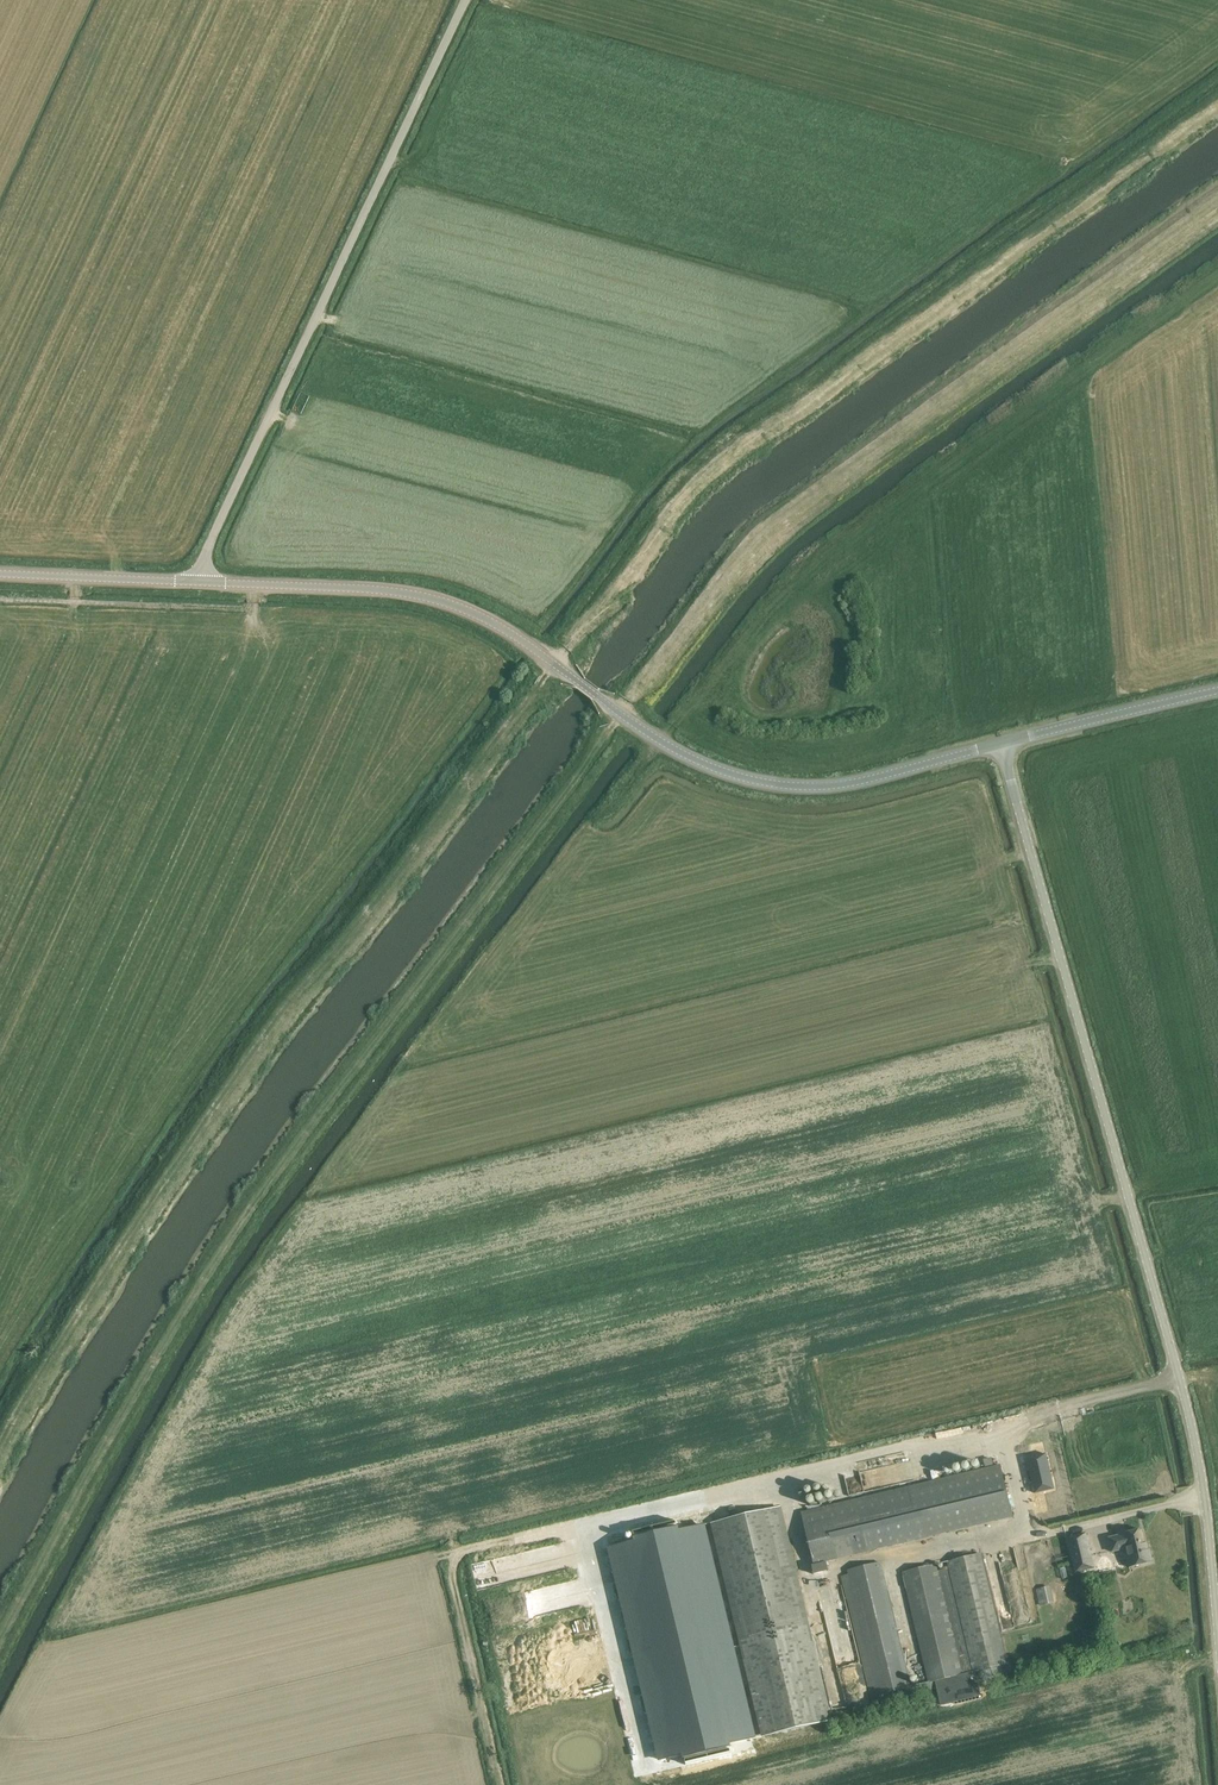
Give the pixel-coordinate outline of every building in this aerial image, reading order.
[(1028,1458),(1027,1459),(1035,1493),(1036,1493),(1054,1489),(1046,1454),(1028,1458)] [(991,1458),(984,1460),(985,1467),(993,1465),(991,1458)] [(917,1484),(801,1512),(814,1565),(826,1562),(929,1538),(1012,1518),(999,1465),(917,1484)] [(882,1485),(899,1481),(898,1477),(881,1481),(882,1485)] [(831,1721),(781,1509),(712,1525),(761,1737),(831,1721)] [(622,1544),(609,1547),(660,1761),(683,1756),(685,1766),(733,1754),(730,1744),(753,1739),(702,1525),(679,1530),(677,1520),(629,1531),(632,1541),(622,1544)] [(1146,1548),(1142,1530),(1125,1534),(1109,1538),(1112,1552),(1128,1548),(1133,1567),(1152,1562),(1149,1547),(1146,1548)] [(1095,1569),(1086,1533),(1066,1538),(1075,1574),(1095,1569)] [(982,1554),(946,1562),(948,1567),(973,1674),(976,1673),(980,1672),(982,1681),(1003,1676),(1001,1667),(1008,1665),(982,1554)] [(910,1686),(881,1562),(847,1570),(848,1575),(854,1601),(876,1695),(910,1687),(910,1686)] [(937,1571),(935,1565),(903,1572),(928,1682),(956,1675),(960,1674),(937,1571)] [(854,1601),(848,1575),(841,1577),(842,1582),(872,1704),(937,1688),(941,1706),(981,1696),(976,1673),(973,1674),(947,1567),(943,1568),(943,1570),(937,1571),(960,1674),(956,1675),(928,1682),(910,1686),(910,1687),(876,1695),(854,1601)] [(1037,1587),(1039,1604),(1053,1602),(1051,1586),(1037,1587)] [(532,1650),(549,1644),(546,1634),(529,1641),(532,1650)]
